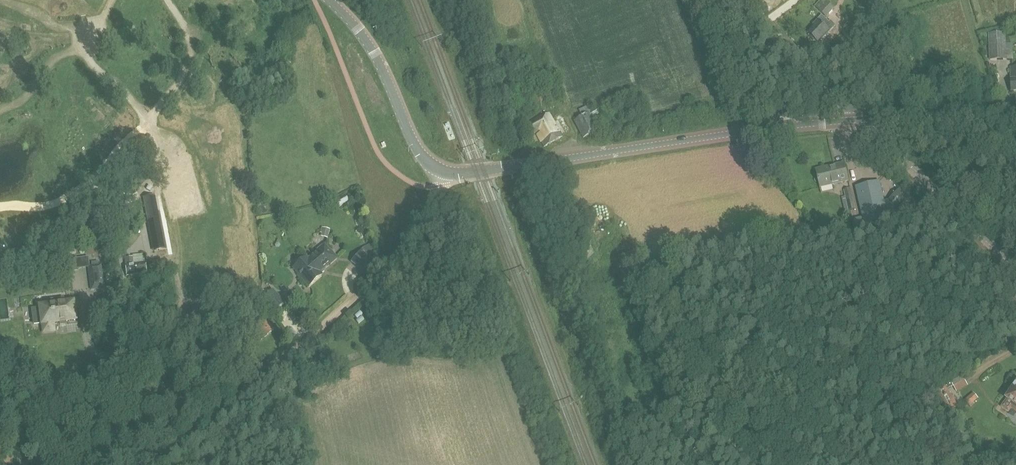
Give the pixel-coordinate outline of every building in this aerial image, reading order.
[(826,18),(835,8),(826,0),(820,0),(814,7),(826,18)] [(808,33),(818,43),(835,26),(831,22),(830,23),(824,17),(820,21),(818,20),(813,25),(815,26),(808,33)] [(989,34),(990,60),(1007,60),(1006,33),(989,34)] [(500,75),(503,84),(515,80),(513,71),(500,75)] [(534,95),(536,104),(544,101),(541,93),(534,95)] [(573,120),(583,138),(599,130),(595,123),(602,119),(597,110),(592,113),(588,105),(579,110),(582,116),(573,120)] [(536,133),(544,147),(562,137),(549,114),(526,127),(531,136),(536,133)] [(816,170),(821,188),(848,181),(844,163),(816,170)] [(866,229),(867,235),(877,232),(877,234),(889,231),(886,220),(889,219),(905,216),(910,221),(922,210),(901,188),(889,200),(884,201),(879,182),(856,187),(864,224),(853,227),(854,232),(866,229)] [(844,190),(849,210),(855,209),(850,188),(844,190)] [(348,201),(345,194),(338,198),(342,205),(348,201)] [(154,196),(143,198),(149,227),(154,252),(155,252),(163,250),(166,249),(159,212),(157,212),(154,196)] [(321,236),(328,238),(331,229),(322,227),(320,233),(322,233),(321,236)] [(318,252),(308,260),(306,261),(317,273),(319,272),(329,263),(330,263),(336,258),(330,251),(329,252),(325,246),(324,247),(323,246),(317,251),(318,252)] [(352,260),(365,272),(375,261),(361,250),(352,260)] [(125,258),(127,275),(146,273),(145,263),(141,263),(140,256),(125,258)] [(89,268),(91,290),(105,289),(102,264),(89,265),(88,257),(76,258),(76,257),(63,259),(64,272),(77,271),(77,269),(89,268)] [(294,267),(309,285),(321,275),(319,272),(317,273),(306,261),(308,260),(306,257),(294,267)] [(363,272),(355,280),(359,284),(367,276),(363,272)] [(263,297),(275,311),(284,303),(272,289),(263,297)] [(43,325),(44,332),(54,331),(53,323),(76,320),(73,303),(39,307),(40,307),(31,308),(33,325),(42,324),(42,325),(43,325)] [(358,318),(362,322),(374,310),(370,306),(358,318)] [(258,337),(261,340),(274,329),(262,316),(253,323),(262,334),(258,337)] [(338,329),(342,333),(353,324),(349,319),(338,329)] [(165,333),(166,342),(177,340),(176,331),(165,333)] [(935,388),(948,414),(959,408),(952,394),(950,394),(948,390),(954,386),(957,392),(968,386),(961,373),(950,379),(950,380),(945,383),(935,388)] [(1001,408),(1008,413),(1012,408),(1015,411),(1015,387),(1001,408)] [(964,400),(970,406),(979,399),(974,392),(964,400)] [(980,413),(986,408),(982,404),(977,409),(980,413)]
